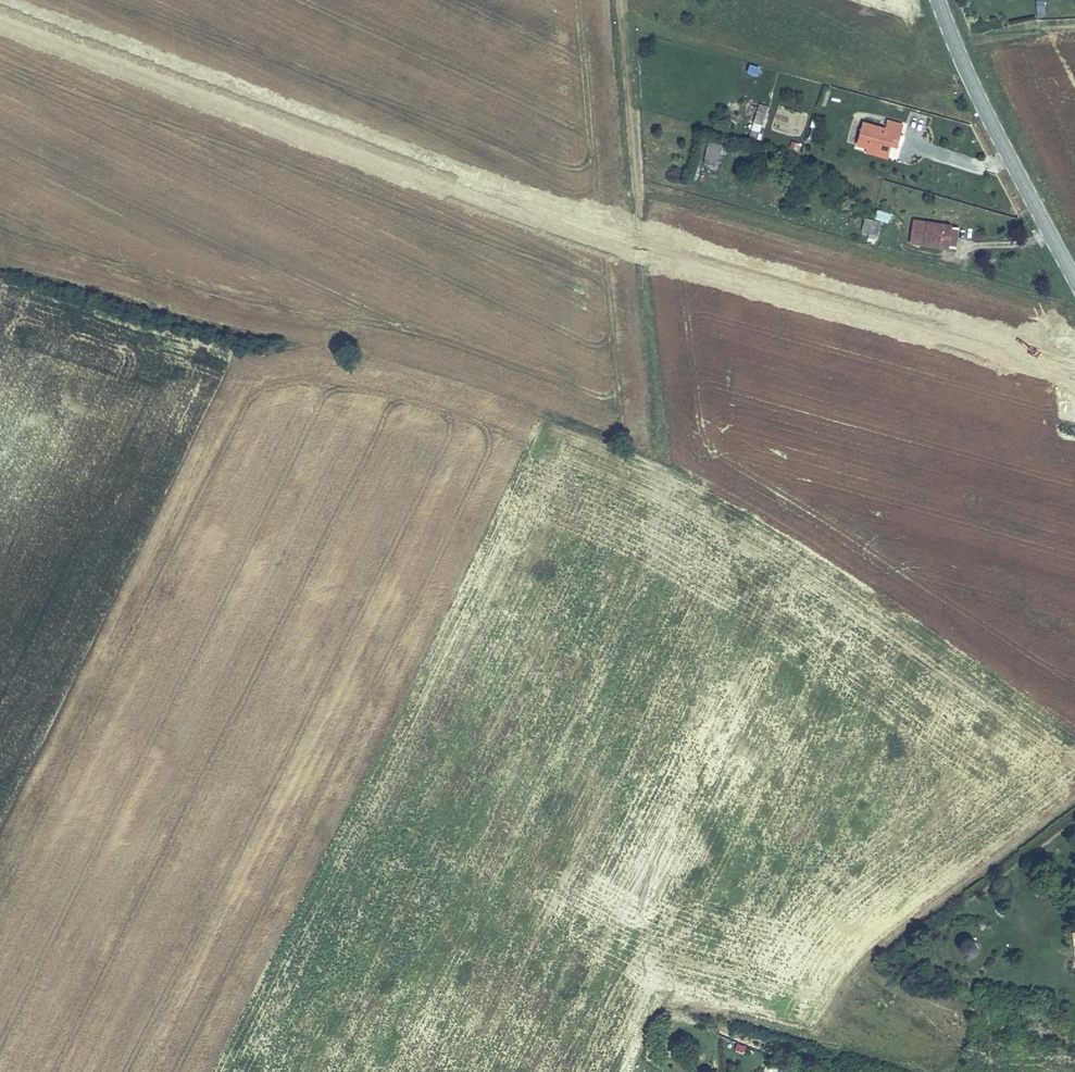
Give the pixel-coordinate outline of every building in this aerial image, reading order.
[(1044,0),(1040,0),(1036,0),(1037,13),(1046,12),(1044,0)] [(761,132),(767,105),(744,101),(739,127),(761,132)] [(856,140),(867,143),(890,150),(895,133),(904,136),(907,126),(889,121),(887,127),(862,120),(856,140)] [(719,170),(721,143),(707,142),(704,169),(719,170)] [(865,151),(888,158),(890,150),(867,143),(865,151)] [(876,210),(875,220),(889,222),(890,212),(876,210)] [(868,219),(865,232),(879,235),(882,223),(868,219)] [(952,228),(914,222),(911,243),(949,248),(952,228)] [(1065,927),(1067,943),(1074,942),(1074,926),(1065,927)] [(961,956),(977,957),(978,941),(962,940),(961,956)]
